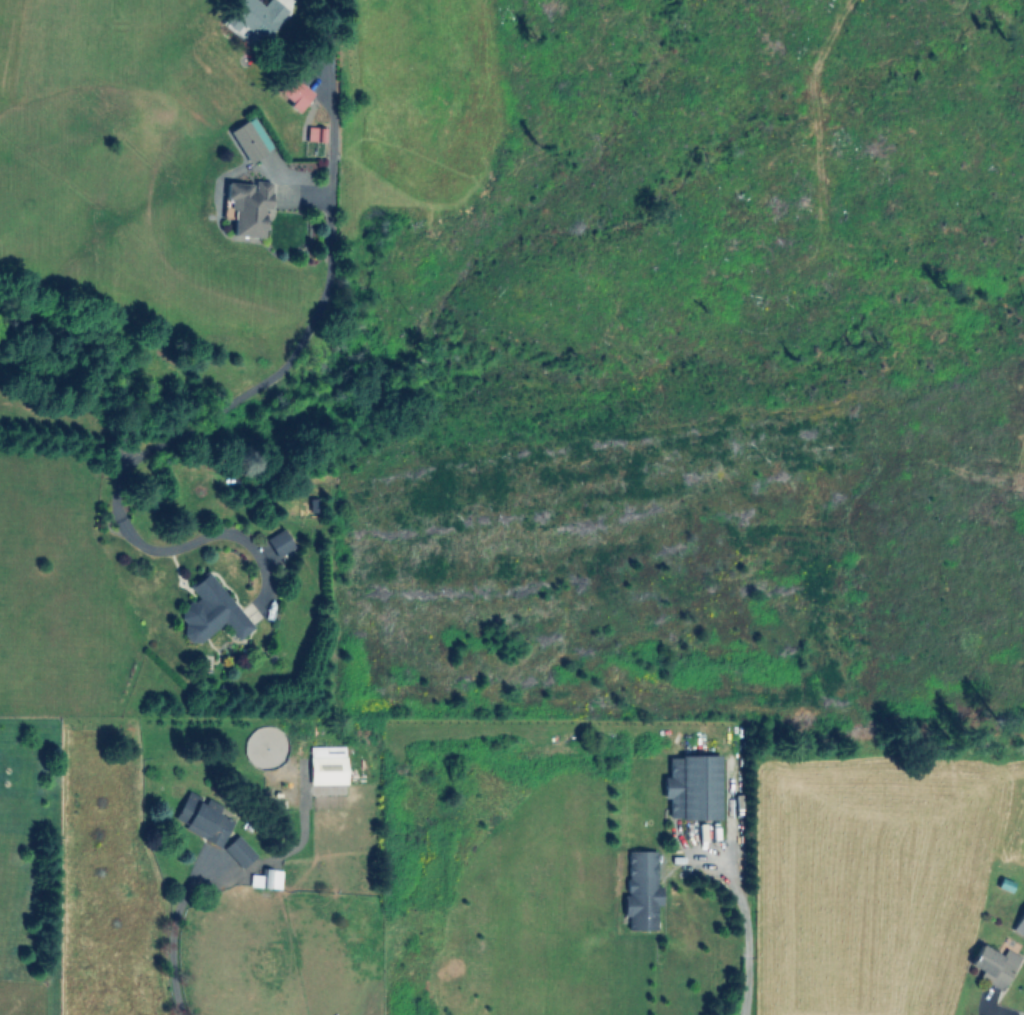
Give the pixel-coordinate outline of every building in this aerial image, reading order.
[(312,94),(290,74),(275,91),(298,111),(312,94)] [(230,128),(246,162),(271,150),(255,116),(230,128)] [(324,142),(325,127),(307,127),(306,141),(324,142)] [(231,236),(263,237),(264,208),(269,209),(270,183),(225,181),(224,200),(232,200),(231,236)] [(264,539),(276,558),(294,546),(282,528),(264,539)] [(253,627),(207,572),(189,587),(196,596),(172,616),(196,644),(223,621),(238,639),(253,627)] [(309,784),(345,784),(345,746),(308,747),(309,784)] [(720,819),(719,755),(668,756),(668,776),(662,776),(662,798),(668,798),(668,819),(720,819)] [(221,846),(232,818),(198,804),(202,796),(186,790),(174,820),(184,824),(182,830),(221,846)] [(255,855),(237,834),(222,848),(241,868),(255,855)] [(656,851),(626,851),(625,895),(622,895),(622,916),(627,916),(627,929),(655,929),(655,905),(661,905),(661,886),(655,886),(656,851)] [(280,869),(260,868),(260,874),(249,874),(249,887),(280,888),(280,869)] [(1011,931),(1023,937),(1023,903),(1011,931)] [(1001,955),(979,943),(968,964),(980,971),(977,977),(1001,990),(1019,956),(1005,948),(1001,955)]
